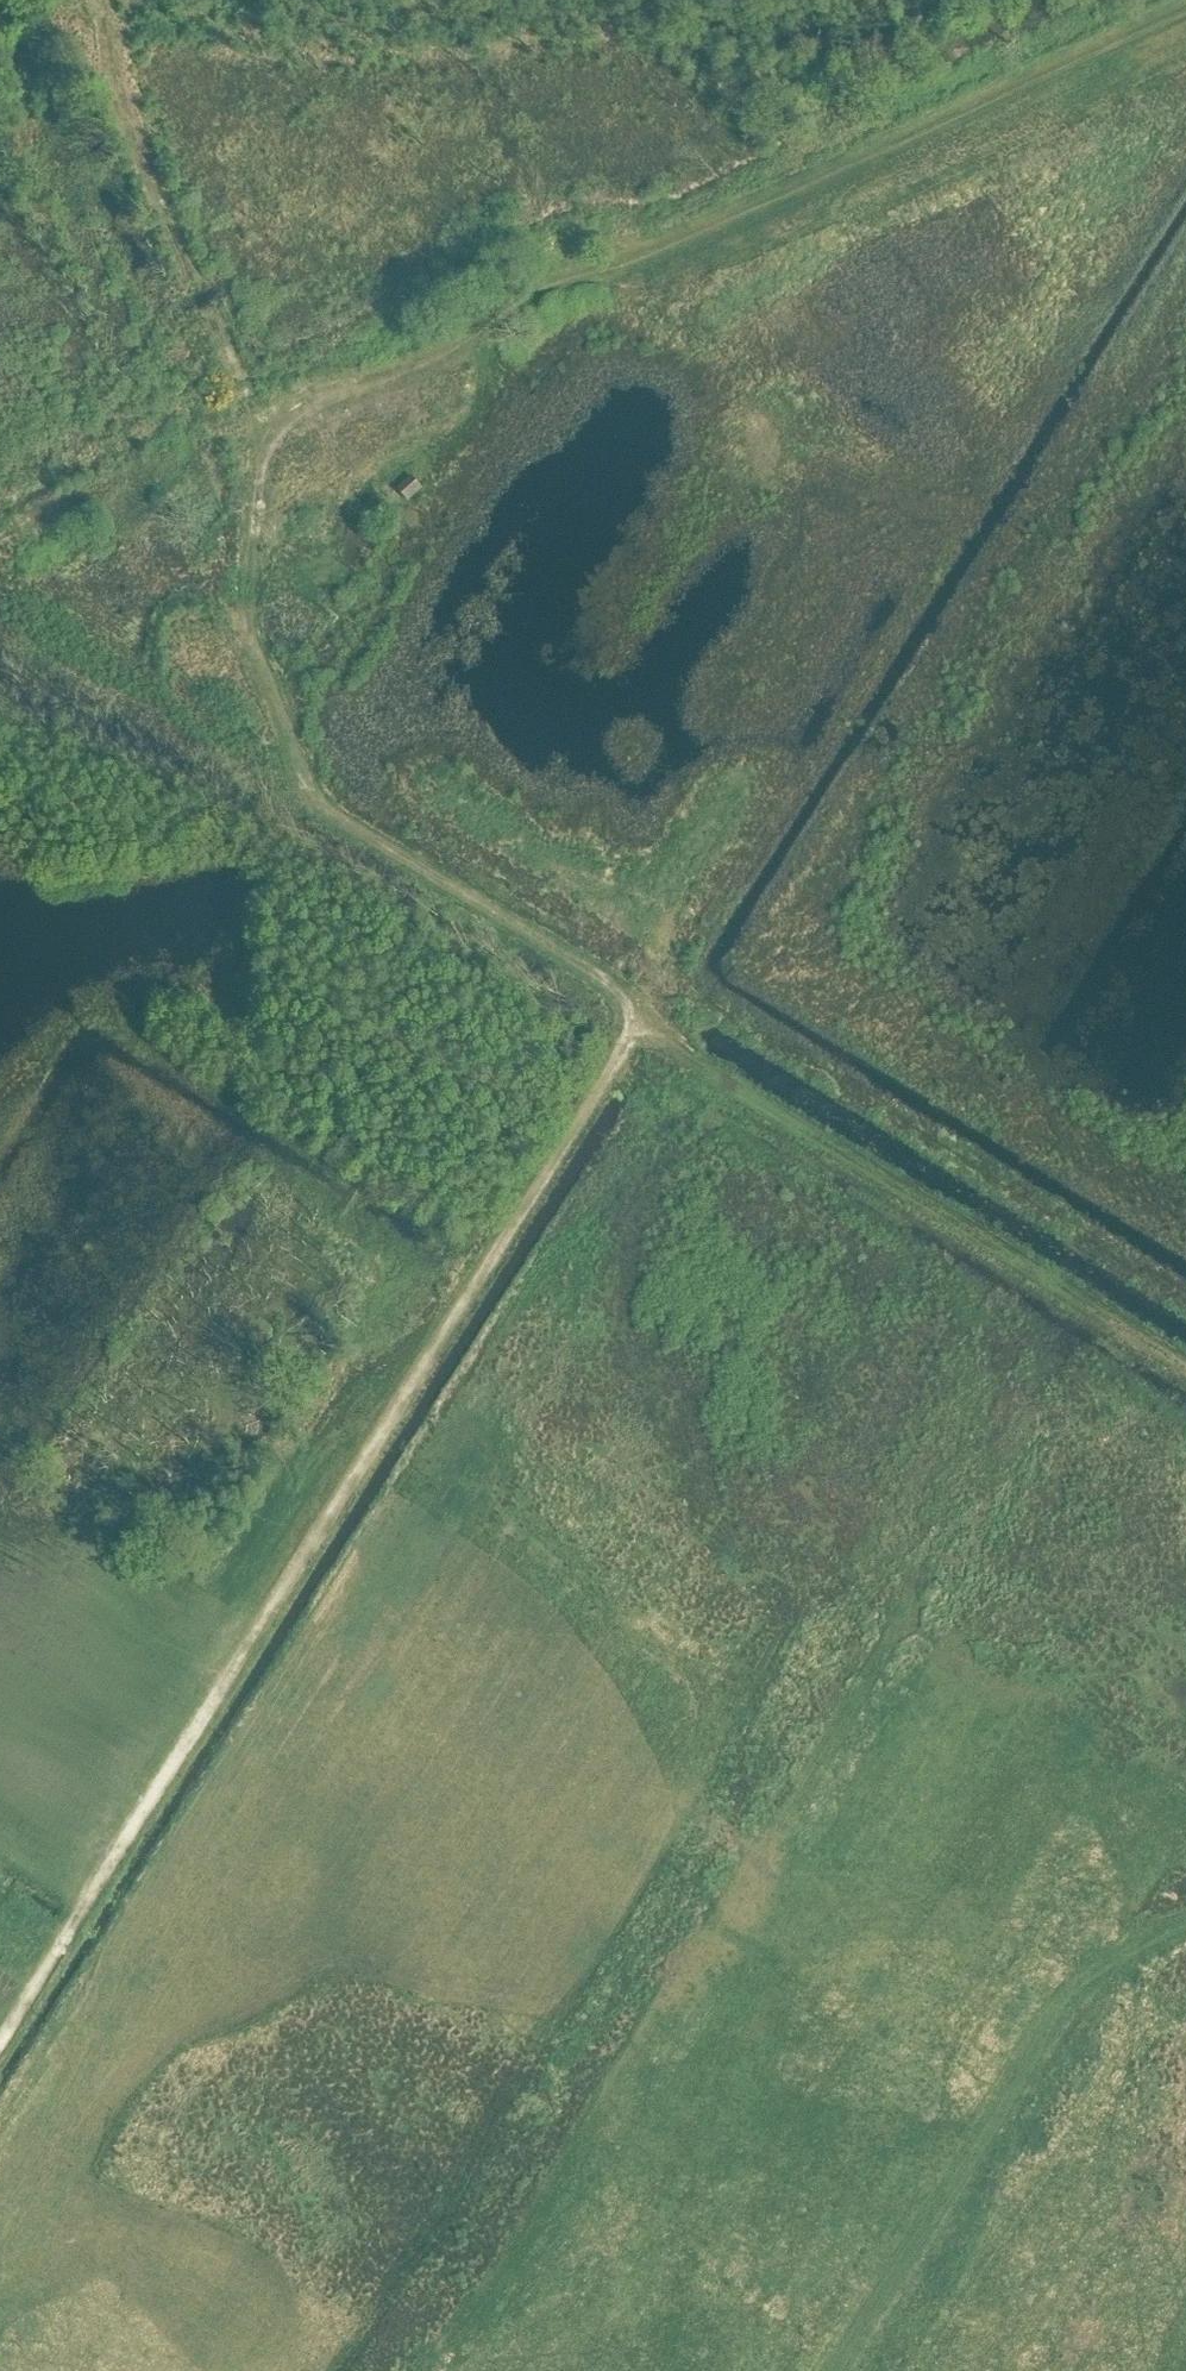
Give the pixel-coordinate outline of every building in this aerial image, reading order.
[(423,491),(412,482),(398,497),(410,508),(423,491)]
